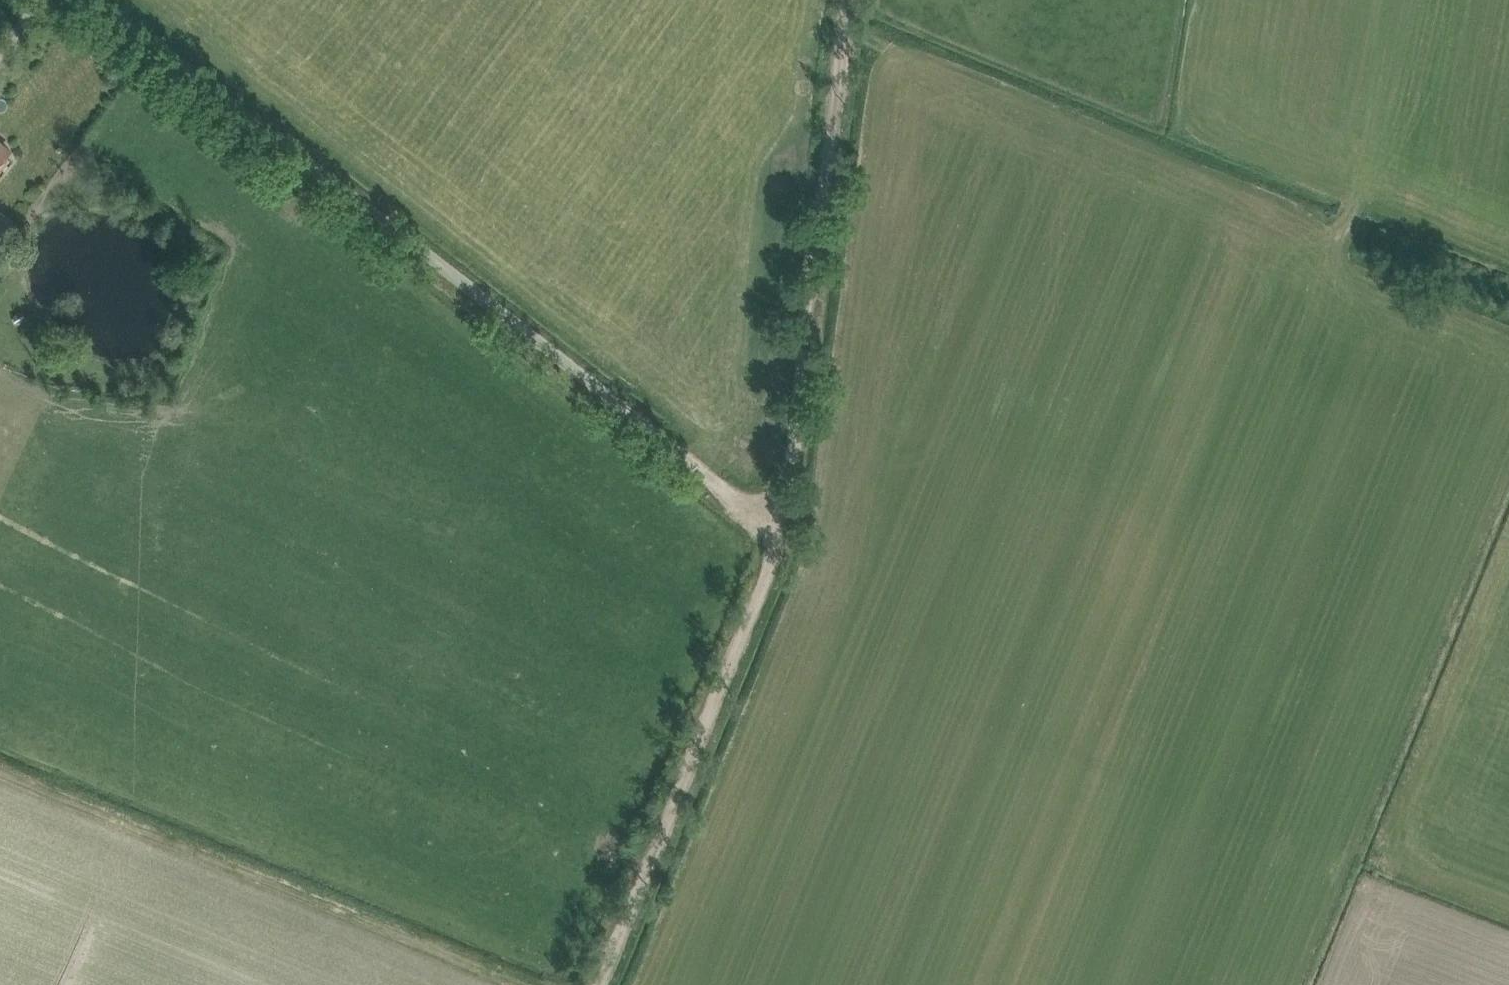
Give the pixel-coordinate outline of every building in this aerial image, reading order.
[(10,150),(0,142),(0,163),(10,150)] [(23,311),(14,316),(18,324),(28,319),(23,311)]
